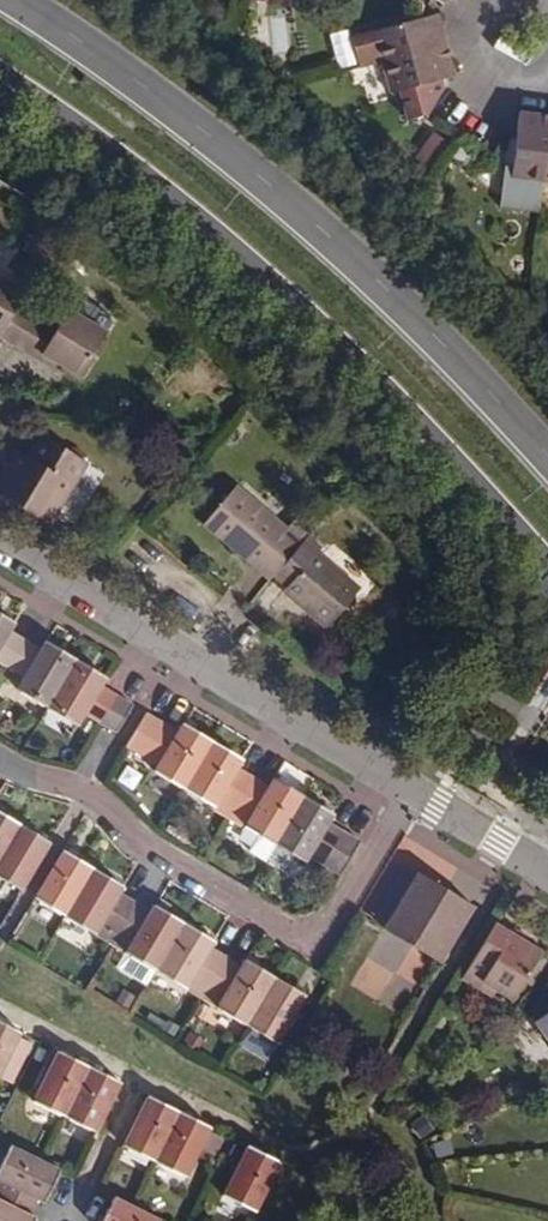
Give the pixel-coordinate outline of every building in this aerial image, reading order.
[(378,63),(442,46),(434,15),(427,17),(371,32),(376,54),(364,57),(367,66),(378,63)] [(450,77),(442,46),(378,63),(387,93),(439,79),(450,77)] [(538,193),(540,180),(547,116),(517,112),(514,130),(510,166),(502,165),(497,207),(536,211),(538,193)] [(547,181),(547,116),(540,180),(547,181)] [(443,140),(435,134),(419,162),(426,166),(443,140)] [(15,306),(23,292),(0,278),(0,330),(15,306)] [(67,310),(65,313),(24,290),(23,292),(15,306),(0,330),(0,339),(21,352),(31,336),(46,345),(41,353),(57,362),(80,375),(106,333),(67,310)] [(41,353),(46,345),(31,336),(21,352),(36,360),(52,370),(57,362),(41,353)] [(39,436),(26,458),(19,470),(8,464),(0,478),(0,496),(48,525),(84,463),(39,436)] [(8,464),(19,470),(26,458),(15,452),(8,464)] [(267,576),(271,571),(298,539),(232,486),(201,524),(267,576)] [(304,532),(298,539),(271,571),(286,583),(282,589),(326,624),(358,583),(314,548),(318,543),(304,532)] [(0,608),(0,658),(1,656),(16,665),(31,639),(16,631),(22,621),(0,608)] [(31,639),(16,665),(30,674),(23,685),(55,704),(83,657),(52,639),(47,648),(31,639)] [(106,720),(122,694),(107,686),(112,676),(83,657),(55,704),(84,722),(92,711),(106,720)] [(122,694),(106,720),(121,728),(136,703),(122,694)] [(138,739),(154,749),(169,722),(154,712),(138,739)] [(169,758),(163,769),(192,787),(221,739),(191,722),(185,732),(169,722),(154,749),(169,758)] [(221,739),(192,787),(224,805),(230,794),(245,803),(261,777),(246,767),(252,757),(221,739)] [(254,824),(284,842),(313,794),(283,777),(277,786),(261,777),(245,803),(261,813),(254,824)] [(337,858),(353,831),(339,823),(344,813),(313,794),(284,842),(316,861),(323,850),(337,858)] [(24,822),(0,808),(0,861),(24,822)] [(24,822),(0,861),(0,872),(25,887),(54,839),(24,822)] [(370,841),(353,831),(337,858),(353,868),(370,841)] [(71,916),(99,868),(71,852),(44,899),(71,916)] [(129,885),(99,868),(71,916),(101,934),(107,923),(123,932),(139,907),(122,898),(129,885)] [(428,903),(420,875),(393,920),(397,926),(399,931),(401,935),(409,945),(428,951),(438,952),(445,953),(451,952),(477,908),(449,915),(446,908),(450,908),(453,906),(455,901),(454,895),(452,891),(447,888),(443,888),(438,890),(434,893),(433,897),(433,902),(428,903)] [(133,953),(163,971),(192,924),(161,906),(155,916),(139,907),(123,932),(139,942),(133,953)] [(387,931),(409,945),(401,935),(399,931),(397,926),(393,920),(387,931)] [(117,943),(123,932),(107,923),(101,934),(117,943)] [(202,978),(216,987),(231,963),(216,954),(223,942),(192,924),(163,971),(195,990),(202,978)] [(545,954),(498,927),(466,980),(482,990),(485,983),(498,991),(516,1003),(545,954)] [(139,942),(123,932),(117,943),(133,953),(139,942)] [(428,951),(409,945),(433,959),(443,965),(451,952),(445,953),(438,952),(428,951)] [(231,963),(216,987),(232,996),(225,1008),(256,1026),(285,978),(254,960),(247,971),(231,963)] [(285,978),(256,1026),(245,1044),(272,1060),(312,995),(285,978)] [(485,983),(482,990),(494,998),(498,991),(485,983)] [(540,1024),(547,1037),(547,1018),(540,1024)] [(0,1027),(0,1088),(24,1039),(0,1027)] [(33,1105),(65,1121),(90,1071),(56,1055),(33,1105)] [(122,1087),(90,1071),(65,1121),(97,1137),(122,1087)] [(183,1118),(150,1103),(126,1152),(158,1168),(183,1118)] [(213,1134),(183,1118),(158,1168),(188,1183),(213,1134)] [(0,1197),(0,1203),(26,1216),(34,1200),(46,1205),(61,1173),(12,1148),(0,1172),(0,1182),(7,1185),(0,1197)] [(275,1165),(245,1150),(220,1199),(250,1215),(275,1165)] [(116,1200),(106,1220),(157,1220),(116,1200)] [(26,1216),(0,1203),(0,1220),(36,1220),(26,1216)]
